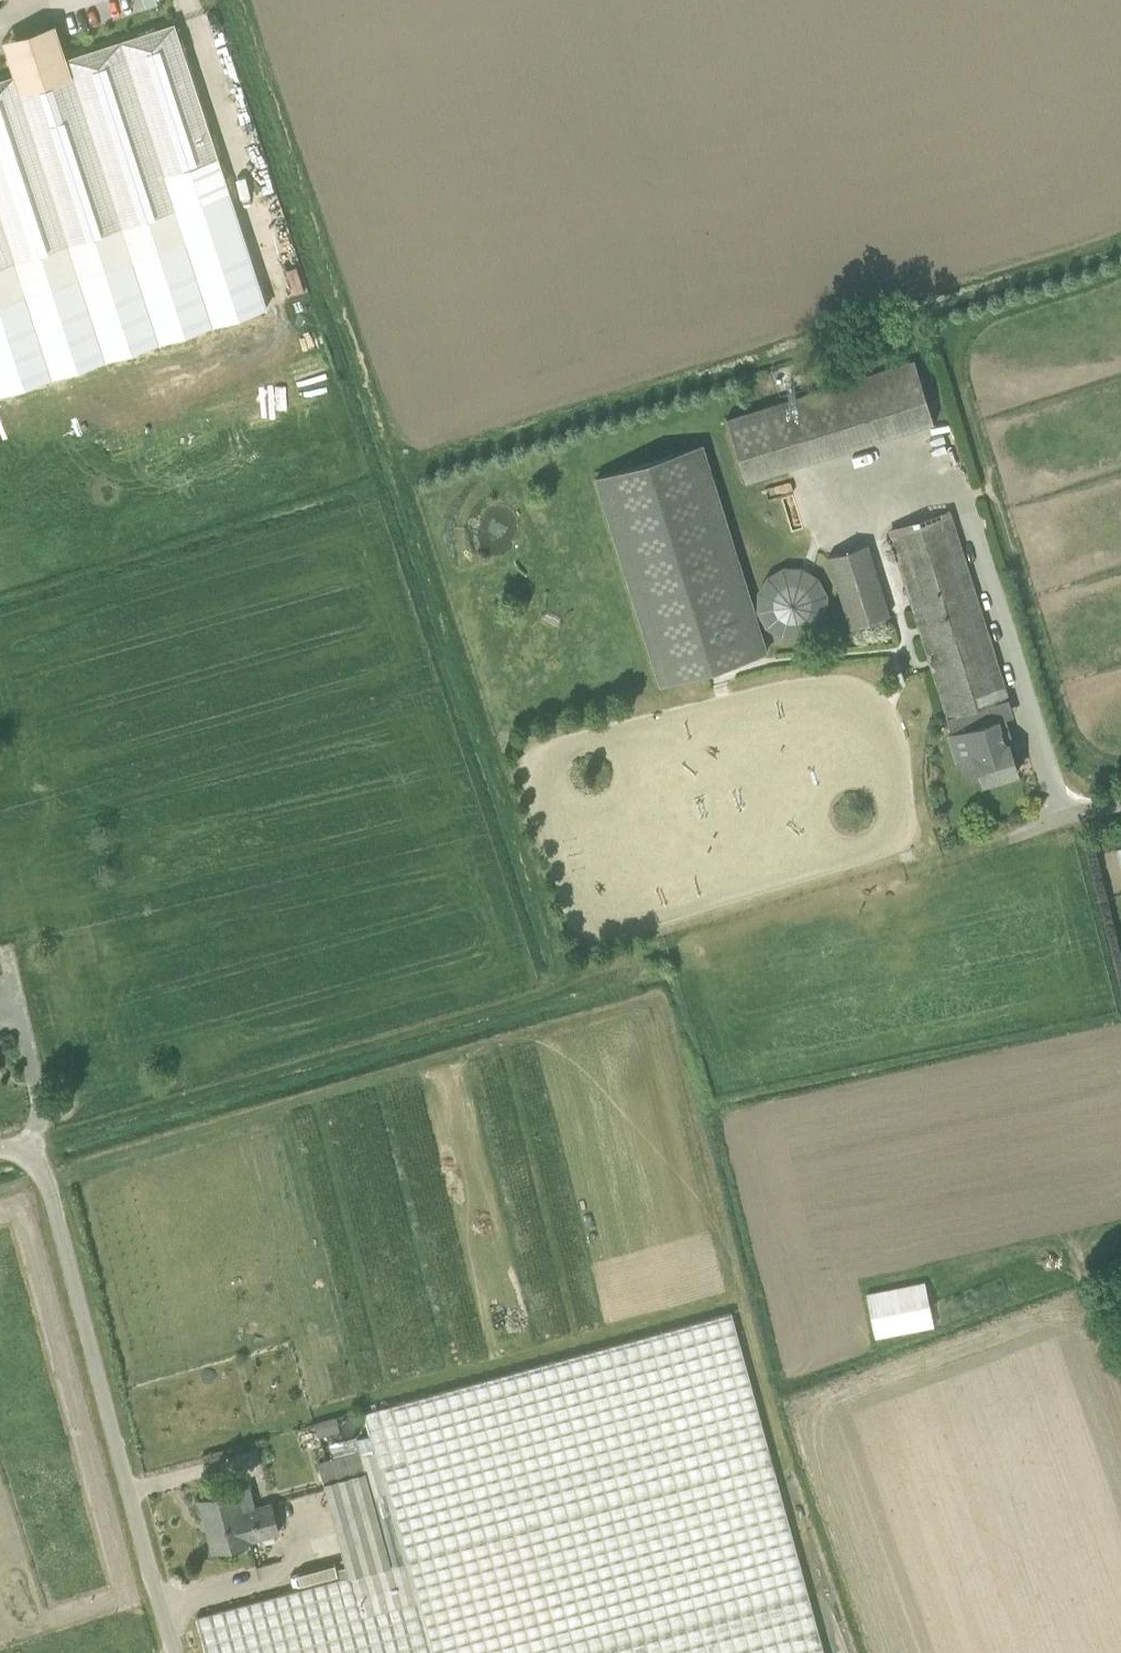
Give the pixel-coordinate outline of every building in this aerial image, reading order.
[(268,308),(175,22),(67,57),(61,40),(8,57),(13,74),(0,78),(0,396),(268,308)] [(737,472),(930,429),(915,364),(722,407),(737,472)] [(705,444),(596,478),(660,687),(770,653),(705,444)] [(950,510),(889,529),(948,718),(989,705),(1005,700),(1009,699),(950,510)] [(867,544),(829,557),(851,628),(890,616),(867,544)] [(949,734),(958,761),(975,756),(983,783),(1018,772),(1010,744),(1014,743),(1006,718),(1010,716),(1005,700),(989,705),(948,718),(953,733),(949,734)] [(875,1336),(935,1324),(926,1282),(867,1294),(875,1336)] [(809,1593),(732,1312),(365,1412),(374,1447),(415,1598),(430,1652),(825,1652),(809,1593)] [(337,1417),(316,1423),(319,1436),(341,1430),(337,1417)] [(360,1613),(415,1598),(374,1447),(320,1461),(326,1481),(324,1482),(349,1573),(360,1613)] [(244,1515),(243,1511),(237,1490),(201,1500),(214,1550),(250,1541),(250,1539),(279,1531),(271,1503),(254,1508),(255,1512),(244,1515)] [(415,1598),(360,1613),(349,1573),(194,1615),(204,1652),(430,1652),(415,1598)]
